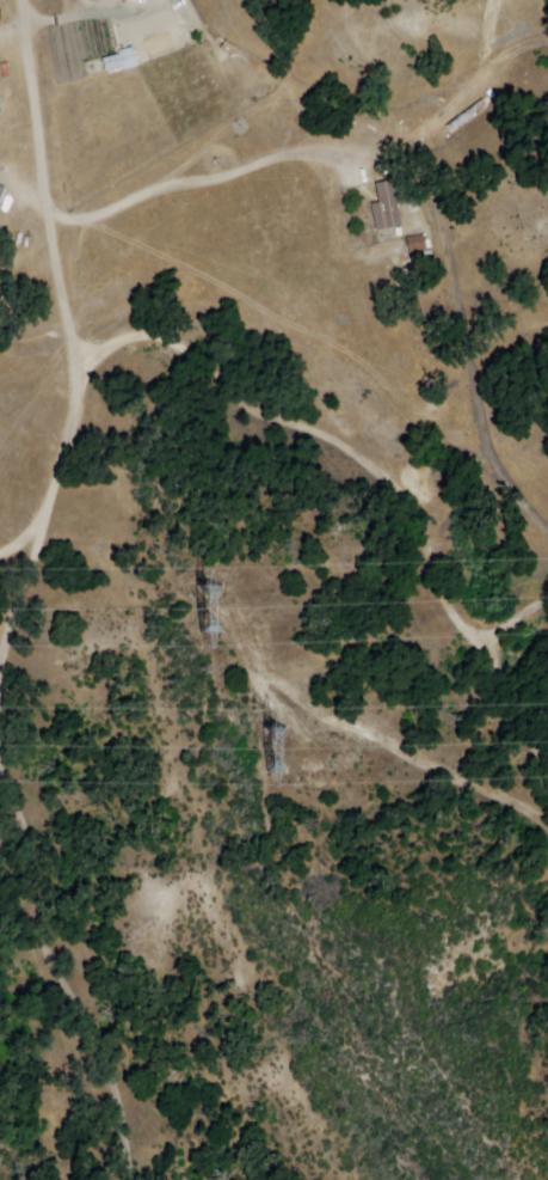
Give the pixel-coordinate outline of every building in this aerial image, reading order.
[(134,48),(138,67),(123,72),(123,67),(106,72),(104,59),(121,55),(119,51),(134,48)] [(377,184),(396,182),(404,228),(377,232),(374,203),(380,202),(377,184)] [(408,238),(425,236),(427,251),(410,253),(408,238)]
